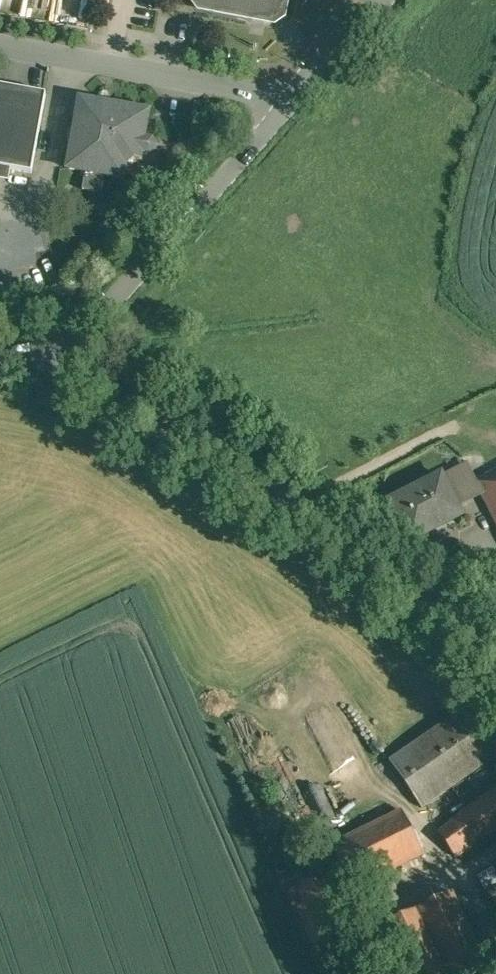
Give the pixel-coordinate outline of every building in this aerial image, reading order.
[(199,8),(253,18),(254,13),(268,16),(267,21),(275,22),(284,15),(286,8),(281,7),(283,0),(193,0),(199,8)] [(0,86),(0,167),(32,173),(46,94),(0,86)] [(109,106),(108,110),(96,108),(83,117),(80,129),(77,128),(71,132),(69,142),(73,147),(69,169),(86,172),(83,190),(103,194),(106,176),(124,179),(127,158),(141,160),(142,152),(151,153),(157,149),(152,142),(144,141),(146,129),(143,129),(146,112),(129,109),(125,104),(115,102),(109,106)] [(442,476),(392,501),(412,540),(432,530),(431,529),(459,514),(460,516),(462,515),(456,502),(480,490),(477,483),(478,482),(472,469),(446,483),(442,476)] [(477,483),(480,490),(495,520),(495,473),(478,482),(477,483)] [(390,760),(423,807),(495,757),(495,737),(472,704),(390,760)] [(438,831),(456,857),(495,829),(495,791),(438,831)] [(403,811),(331,847),(353,890),(424,854),(403,811)] [(325,871),(312,877),(307,864),(282,876),(319,955),(357,937),(325,871)] [(480,877),(486,887),(495,881),(495,872),(494,869),(480,877)] [(453,892),(384,925),(404,966),(473,933),(453,892)] [(404,966),(408,973),(481,973),(491,969),(473,933),(404,966)]
